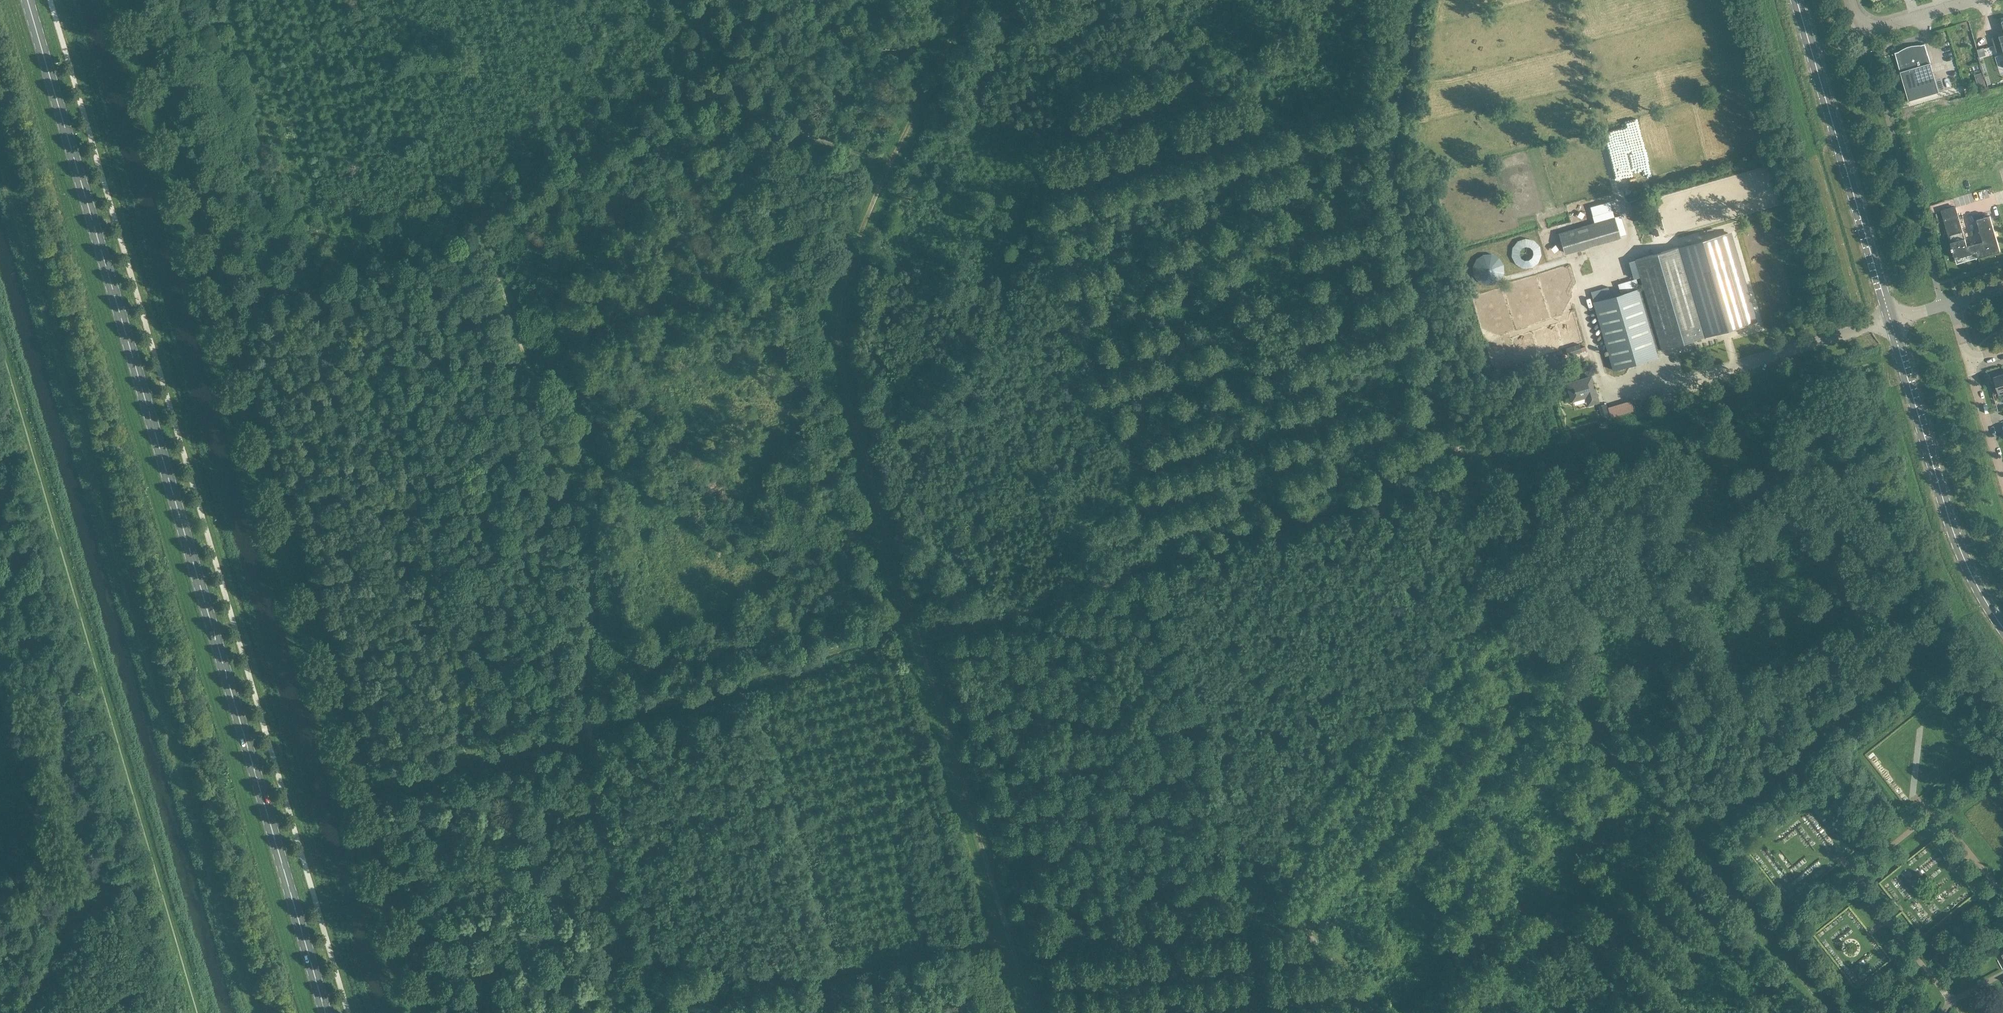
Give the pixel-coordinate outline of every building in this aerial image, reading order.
[(1993,38),(1997,52),(2002,50),(2002,35),(1993,38)] [(1895,53),(1900,72),(1909,101),(1939,92),(1925,44),(1921,45),(1912,46),(1911,46),(1911,47),(1908,48),(1907,47),(1899,52),(1895,53)] [(1903,102),(1902,94),(1889,95),(1890,103),(1903,102)] [(1968,252),(1969,252),(1968,246),(1956,207),(1941,211),(1952,248),(1951,248),(1952,251),(1953,251),(1955,258),(1969,255),(1968,252)] [(1618,237),(1611,213),(1555,228),(1562,252),(1618,237)] [(1983,242),(1997,238),(1990,216),(1977,220),(1983,242)] [(1983,242),(1968,246),(1969,252),(1968,252),(1969,255),(1976,252),(1978,258),(2000,251),(1997,238),(1983,242)] [(1593,302),(1606,344),(1613,370),(1658,357),(1656,351),(1662,349),(1662,348),(1666,346),(1667,348),(1704,337),(1678,247),(1635,260),(1643,288),(1593,302)] [(1565,348),(1566,351),(1568,356),(1582,352),(1580,346),(1579,344),(1565,348)] [(2002,393),(2002,374),(1994,377),(1999,394),(2002,393)] [(1591,376),(1586,378),(1566,384),(1572,402),(1585,398),(1587,400),(1590,399),(1592,404),(1599,402),(1591,376)] [(1615,416),(1625,413),(1623,404),(1612,407),(1615,416)]
